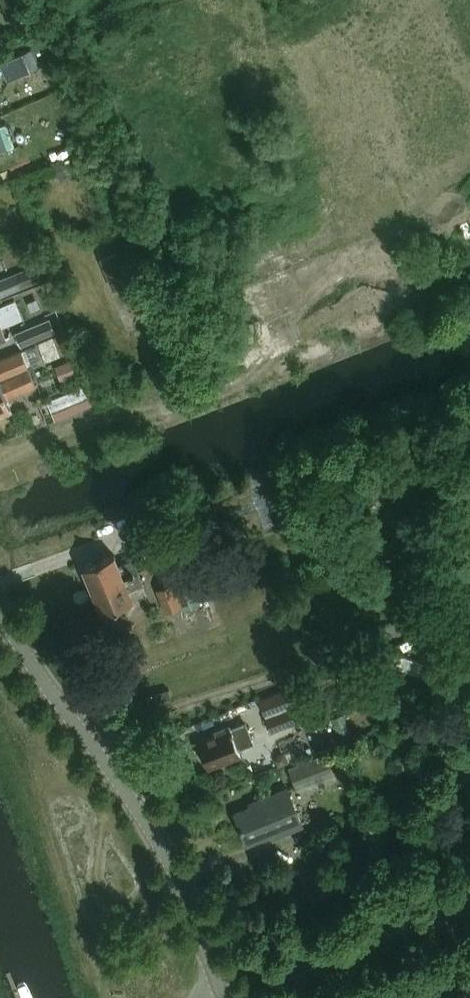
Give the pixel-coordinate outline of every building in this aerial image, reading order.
[(21,12),(29,9),(25,0),(16,0),(21,12)] [(18,77),(41,66),(33,50),(11,61),(18,77)] [(0,282),(0,298),(40,282),(35,268),(0,282)] [(20,314),(15,301),(0,307),(0,322),(20,314)] [(21,347),(54,333),(48,321),(16,335),(21,347)] [(71,353),(64,335),(53,339),(61,357),(71,353)] [(11,407),(7,398),(15,395),(16,396),(36,387),(21,352),(0,361),(0,412),(11,407)] [(78,357),(60,363),(64,378),(82,373),(78,357)] [(50,398),(59,420),(96,405),(88,383),(50,398)] [(149,553),(154,567),(171,560),(165,546),(149,553)] [(92,591),(138,573),(133,560),(118,566),(114,555),(83,568),(92,591)] [(138,573),(92,591),(101,614),(133,602),(129,591),(143,585),(138,573)] [(186,579),(172,585),(181,607),(182,610),(202,602),(197,589),(191,592),(186,579)] [(172,585),(156,591),(166,614),(181,607),(172,585)] [(423,664),(386,651),(382,664),(419,676),(423,664)] [(459,674),(469,670),(461,651),(451,655),(459,674)] [(263,716),(296,704),(290,688),(257,701),(263,716)] [(263,716),(270,732),(302,719),(296,704),(263,716)] [(198,743),(208,769),(240,756),(238,749),(253,743),(245,724),(230,730),(229,727),(216,733),(217,735),(198,743)] [(295,787),(330,773),(323,756),(288,770),(295,787)] [(275,833),(276,837),(302,826),(287,789),(249,805),(251,808),(235,814),(247,844),(275,833)]
